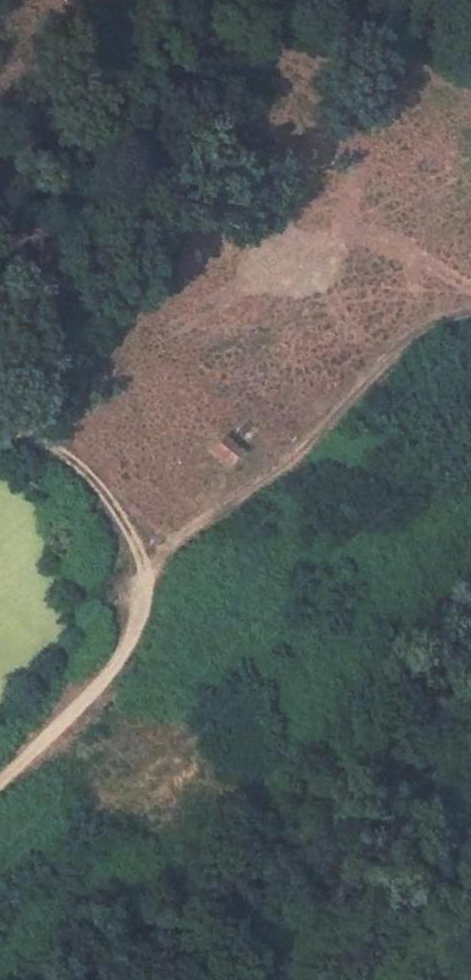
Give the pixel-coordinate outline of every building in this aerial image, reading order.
[(205,452),(224,465),(235,448),(216,436),(205,452)]
